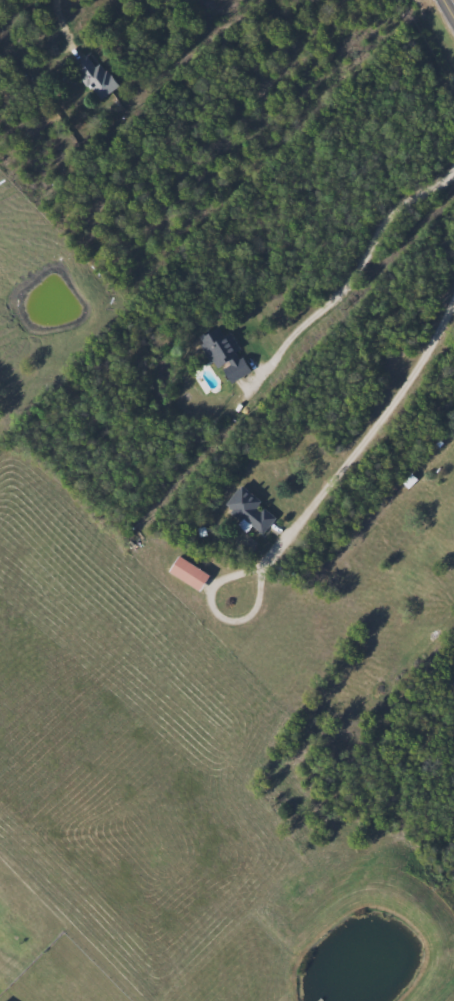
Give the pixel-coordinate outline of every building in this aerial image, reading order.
[(114,91),(92,100),(75,62),(97,53),(114,91)] [(250,372),(225,385),(199,336),(217,327),(222,336),(229,333),(250,372)] [(258,537),(222,505),(238,485),(275,517),(258,537)] [(165,571),(176,556),(206,576),(196,592),(165,571)]
